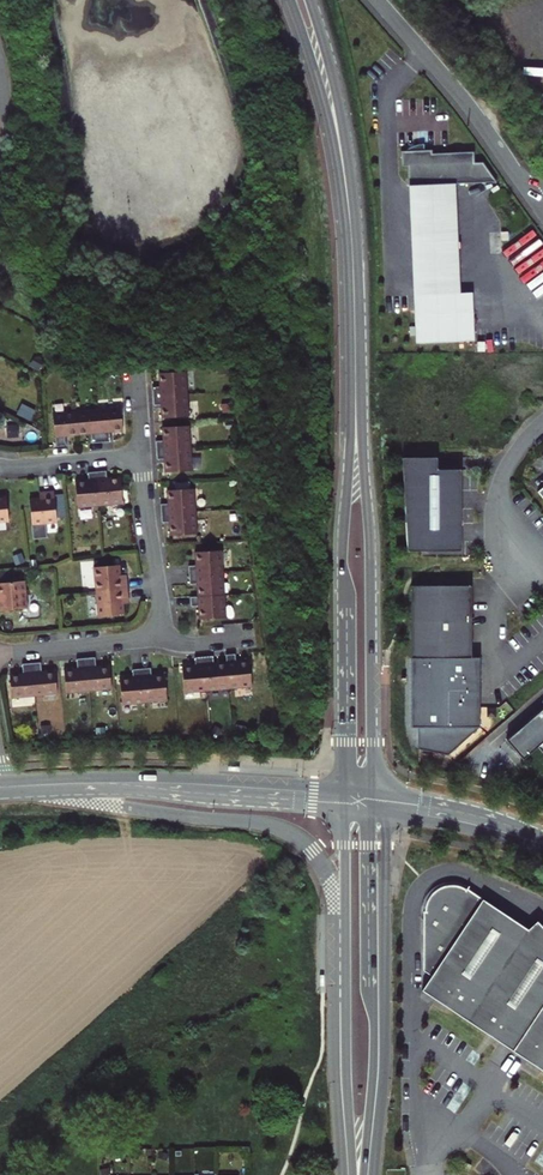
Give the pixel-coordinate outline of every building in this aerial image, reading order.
[(407,166),(407,186),(454,184),(496,182),(482,162),(473,162),(473,151),(431,153),(431,150),(418,150),(418,147),(413,147),(413,151),(400,151),(401,166),(407,166)] [(413,295),(418,295),(460,293),(454,184),(407,186),(413,295)] [(460,293),(418,295),(420,343),(474,340),(472,292),(460,293)] [(186,371),(158,373),(159,386),(152,387),(153,405),(161,405),(161,418),(188,416),(187,394),(186,371)] [(120,407),(53,414),(56,447),(66,446),(65,436),(91,434),(91,443),(101,443),(110,442),(109,432),(123,431),(120,407)] [(189,425),(162,427),(163,440),(155,441),(157,459),(164,459),(165,472),(192,470),(189,425)] [(403,459),(408,550),(466,547),(462,468),(438,469),(438,457),(403,459)] [(87,472),(88,479),(75,481),(77,508),(122,504),(120,477),(107,478),(106,471),(105,471),(87,472)] [(194,488),(167,490),(168,504),(161,504),(162,522),(169,522),(170,535),(197,534),(194,488)] [(54,491),(44,491),(45,497),(40,497),(29,498),(32,525),(57,523),(54,491)] [(9,522),(6,495),(0,496),(0,523),(9,522)] [(223,573),(222,550),(195,552),(196,565),(189,566),(189,575),(223,573)] [(120,565),(93,567),(95,592),(128,589),(127,579),(121,580),(121,575),(120,565)] [(225,595),(223,573),(189,575),(190,584),(197,584),(198,596),(225,595)] [(0,583),(0,611),(28,608),(25,581),(0,583)] [(410,658),(471,658),(471,585),(411,585),(410,658)] [(128,598),(128,589),(95,592),(98,616),(124,614),(123,603),(123,599),(128,598)] [(226,617),(225,595),(191,597),(191,606),(199,606),(199,619),(226,617)] [(229,689),(252,686),(249,659),(236,661),(235,653),(226,654),(227,661),(229,689)] [(207,691),(229,689),(227,661),(214,663),(213,655),(204,657),(207,691)] [(77,668),(64,669),(66,693),(111,689),(109,665),(96,666),(95,657),(76,659),(77,668)] [(184,692),(207,691),(204,657),(195,657),(195,664),(182,665),(184,692)] [(471,658),(410,658),(411,727),(418,727),(418,749),(448,749),(479,727),(479,658),(471,658)] [(34,696),(57,694),(55,670),(41,671),(41,662),(31,663),(34,696)] [(12,698),(34,696),(31,663),(22,664),(23,673),(9,675),(12,698)] [(133,676),(119,677),(122,704),(167,700),(166,694),(164,673),(151,674),(150,667),(132,669),(133,676)] [(505,739),(522,759),(537,746),(542,753),(542,706),(505,739)] [(542,1068),(542,926),(536,932),(476,891),(478,888),(477,888),(474,891),(465,886),(456,886),(447,889),(441,894),(438,901),(437,912),(435,912),(432,970),(437,974),(430,991),(542,1068)]
